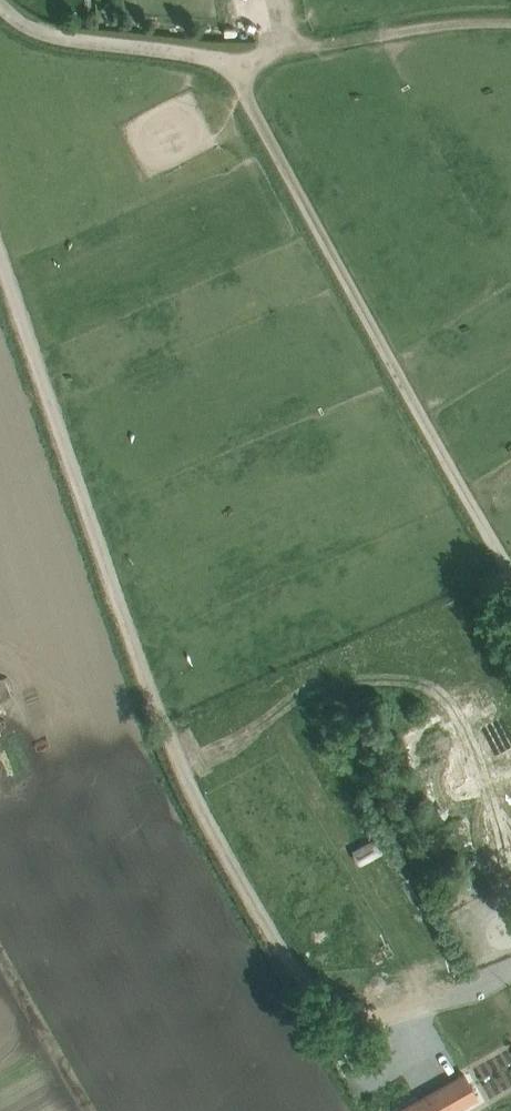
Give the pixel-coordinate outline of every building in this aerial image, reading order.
[(12,696),(3,676),(0,677),(0,702),(12,696)] [(480,1098),(467,1075),(402,1110),(456,1110),(480,1098)]
